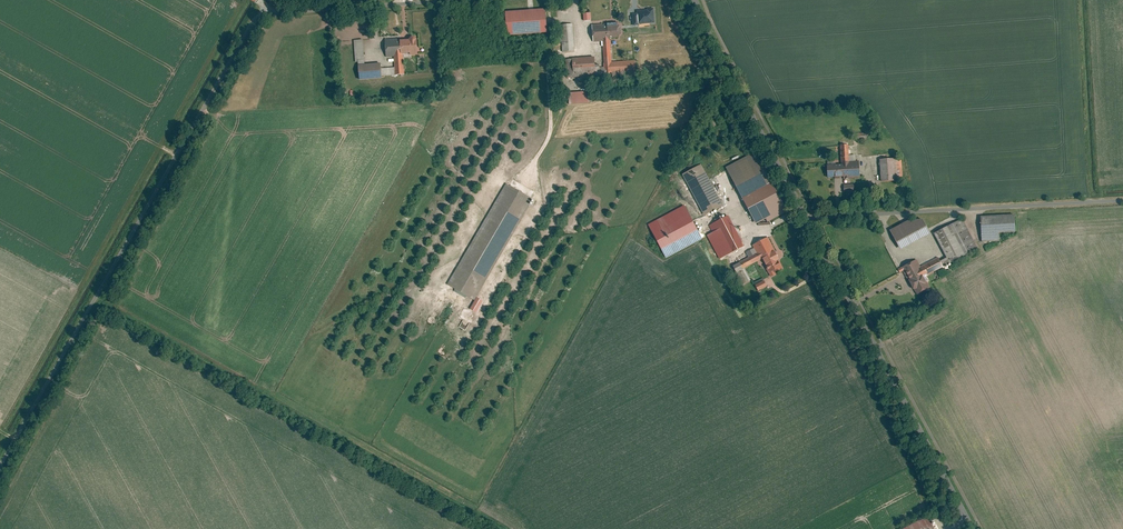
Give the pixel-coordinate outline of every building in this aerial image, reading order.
[(653,6),(635,7),(636,24),(654,22),(653,6)] [(548,35),(546,11),(505,14),(506,38),(548,35)] [(567,59),(568,79),(633,74),(632,61),(612,62),(611,41),(620,40),(619,22),(589,24),(590,41),(602,40),(603,64),(597,64),(596,57),(567,59)] [(574,23),(561,23),(563,51),(576,51),(574,23)] [(416,55),(414,38),(385,40),(386,57),(393,56),(394,68),(380,69),(380,65),(365,66),(363,40),(353,41),(354,54),(356,54),(358,81),(381,80),(381,77),(404,75),(402,56),(416,55)] [(588,92),(569,93),(569,103),(588,102),(588,92)] [(828,167),(829,179),(859,178),(858,165),(850,165),(849,145),(839,146),(840,166),(828,167)] [(756,153),(726,168),(756,224),(786,209),(756,153)] [(881,156),(882,183),(902,183),(902,160),(893,160),(893,156),(881,156)] [(722,205),(700,163),(681,173),(703,215),(722,205)] [(532,199),(504,183),(446,283),(474,299),(532,199)] [(855,191),(855,183),(845,183),(845,192),(855,191)] [(702,239),(683,204),(647,224),(665,258),(702,239)] [(1014,231),(1013,214),(979,216),(980,238),(996,238),(996,232),(1014,231)] [(743,248),(726,215),(710,224),(715,233),(708,237),(720,260),(743,248)] [(869,288),(897,274),(906,292),(913,289),(916,296),(927,291),(921,278),(922,277),(977,250),(961,218),(932,232),(946,259),(938,263),(936,258),(918,266),(916,262),(898,271),(887,248),(856,263),(869,288)] [(908,219),(889,230),(899,249),(929,233),(921,218),(908,219)] [(756,253),(730,267),(742,290),(752,285),(745,271),(761,262),(765,269),(777,262),(774,255),(779,253),(770,236),(752,245),(756,253)] [(757,283),(759,290),(768,286),(766,280),(757,283)] [(478,297),(471,308),(477,312),(484,301),(478,297)] [(901,528),(935,528),(928,515),(901,528)]
